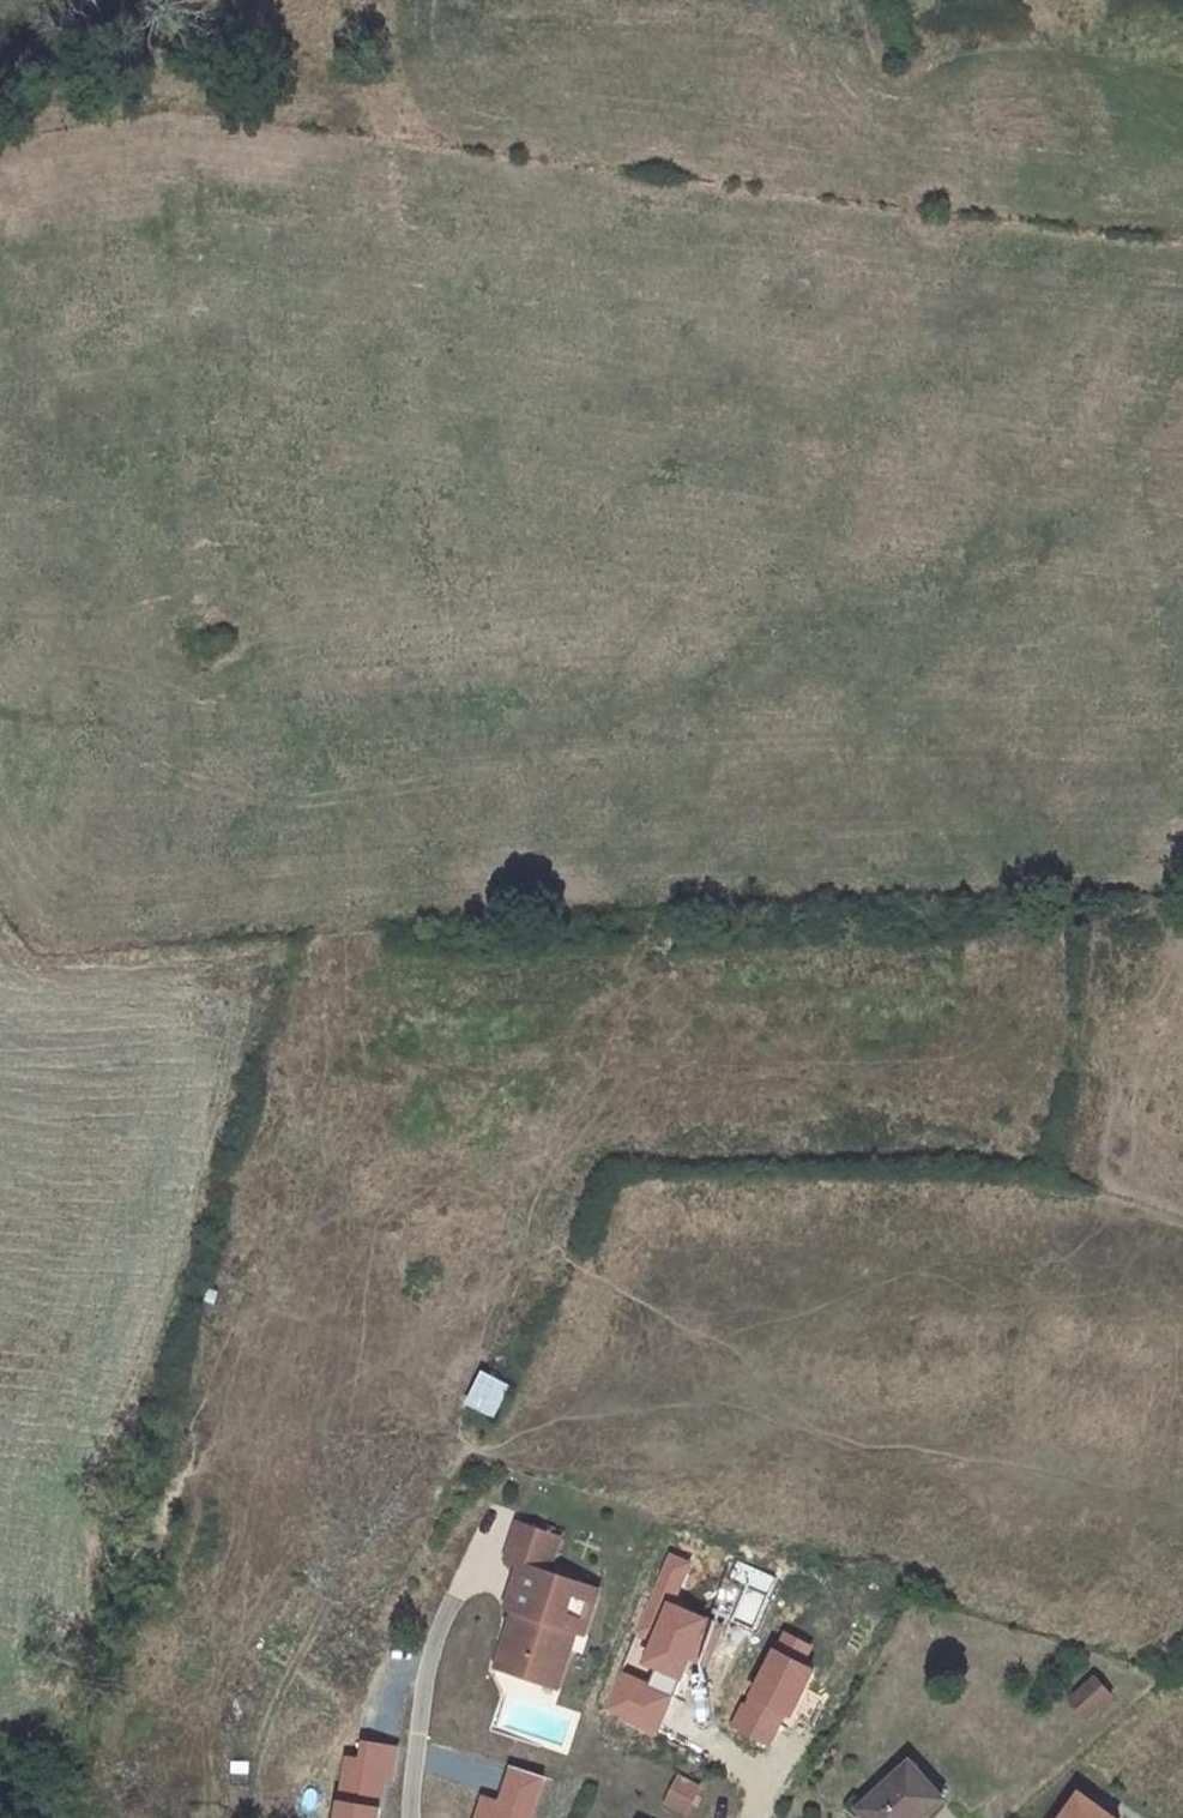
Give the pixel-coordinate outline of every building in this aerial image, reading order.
[(467,1404),(497,1416),(511,1382),(480,1370),(467,1404)] [(517,1612),(497,1668),(541,1683),(541,1682),(554,1644),(571,1650),(577,1632),(585,1635),(601,1590),(550,1573),(562,1537),(520,1524),(508,1560),(523,1565),(508,1609),(517,1612)] [(571,1650),(554,1644),(541,1682),(558,1687),(571,1650)] [(1098,1709),(1113,1696),(1096,1677),(1081,1690),(1098,1709)] [(1098,1709),(1081,1690),(1069,1701),(1085,1720),(1098,1709)] [(944,1800),(911,1763),(861,1808),(870,1817),(924,1817),(944,1800)] [(678,1775),(665,1802),(688,1813),(701,1786),(678,1775)] [(1077,1788),(1057,1817),(1123,1817),(1077,1788)]
